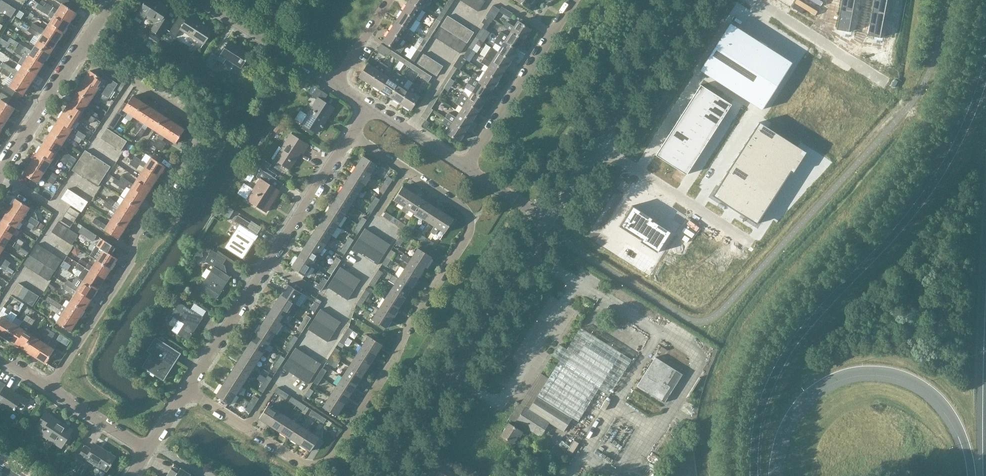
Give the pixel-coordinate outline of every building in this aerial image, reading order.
[(68,23),(75,12),(68,8),(71,3),(66,0),(55,0),(61,4),(57,10),(53,7),(46,2),(43,7),(68,23)] [(135,15),(144,21),(146,17),(155,23),(150,30),(159,36),(168,22),(162,18),(168,9),(158,3),(157,6),(148,0),(145,0),(138,12),(135,15)] [(408,0),(401,10),(414,18),(421,8),(408,0)] [(421,8),(426,0),(408,0),(421,8)] [(446,10),(452,0),(447,0),(442,8),(446,10)] [(472,7),(477,10),(484,0),(477,0),(472,7)] [(527,7),(532,10),(534,6),(530,3),(532,0),(516,0),(527,7)] [(838,29),(849,32),(850,32),(856,0),(843,0),(838,29)] [(869,35),(881,38),(888,0),(875,0),(869,35)] [(1,10),(6,14),(11,6),(6,3),(1,10)] [(487,16),(491,19),(492,19),(499,9),(491,4),(485,14),(486,15),(487,16)] [(11,6),(6,14),(11,17),(16,9),(11,6)] [(48,24),(61,33),(68,23),(43,7),(40,10),(52,18),(48,24)] [(442,8),(435,18),(439,20),(446,10),(442,8)] [(20,10),(17,16),(22,19),(25,13),(20,10)] [(401,10),(395,20),(413,32),(420,22),(414,18),(401,10)] [(446,15),(440,25),(445,29),(452,18),(446,15)] [(482,23),(481,26),(485,29),(491,19),(487,16),(486,15),(481,22),(482,23)] [(180,29),(203,44),(211,31),(188,16),(185,21),(179,16),(168,34),(174,38),(180,29)] [(439,20),(435,18),(429,28),(433,30),(439,20)] [(445,29),(450,32),(457,22),(452,18),(445,29)] [(388,31),(401,39),(405,33),(410,37),(413,32),(395,20),(388,31)] [(511,31),(524,39),(530,29),(517,20),(514,26),(506,21),(503,26),(510,31),(511,31)] [(450,32),(455,36),(462,25),(457,22),(450,32)] [(699,70),(762,110),(792,62),(730,22),(730,23),(699,70)] [(33,23),(30,27),(55,43),(61,33),(48,24),(44,29),(40,26),(39,27),(33,23)] [(433,36),(438,39),(445,29),(440,25),(433,36)] [(462,25),(455,36),(461,39),(467,28),(462,25)] [(485,29),(481,26),(474,36),(478,39),(485,29)] [(34,45),(48,54),(55,43),(30,27),(27,31),(39,38),(34,45)] [(429,28),(422,38),(426,40),(433,30),(429,28)] [(467,28),(461,39),(466,42),(473,32),(467,28)] [(445,29),(438,39),(443,43),(450,32),(445,29)] [(401,39),(388,31),(382,41),(395,49),(400,53),(404,47),(398,44),(401,39)] [(496,36),(517,49),(524,39),(511,31),(510,31),(507,36),(499,31),(496,36)] [(443,43),(449,46),(455,36),(450,32),(443,43)] [(147,40),(155,46),(158,41),(150,35),(147,40)] [(449,46),(454,49),(461,39),(455,36),(449,46)] [(468,46),(472,49),(478,39),(474,36),(468,46)] [(501,46),(498,51),(511,59),(517,49),(496,36),(493,41),(501,46)] [(422,38),(416,48),(420,51),(426,40),(422,38)] [(466,42),(461,39),(454,49),(459,53),(466,42)] [(220,56),(240,69),(249,55),(229,42),(220,56)] [(19,43),(17,48),(23,52),(25,48),(25,47),(19,43)] [(387,54),(390,49),(380,43),(375,50),(385,57),(387,54)] [(25,48),(23,52),(24,53),(28,55),(42,64),(48,54),(34,45),(31,50),(26,47),(25,48)] [(468,46),(461,56),(466,60),(466,59),(465,59),(472,49),(468,46)] [(484,57),(504,70),(511,59),(498,51),(497,51),(490,47),(484,57)] [(17,48),(14,52),(21,57),(24,53),(23,52),(17,48)] [(420,51),(416,48),(410,59),(413,61),(420,51)] [(121,54),(131,61),(135,55),(125,49),(121,54)] [(390,49),(387,54),(397,61),(400,56),(390,49)] [(25,59),(21,65),(35,74),(42,64),(28,55),(24,53),(21,57),(25,59)] [(416,63),(421,66),(427,56),(422,53),(416,63)] [(203,66),(210,71),(218,59),(211,54),(203,66)] [(456,67),(456,68),(459,70),(466,60),(461,56),(459,54),(452,65),(456,67)] [(397,61),(407,67),(410,62),(400,56),(397,61)] [(421,66),(426,69),(432,59),(427,56),(421,66)] [(487,67),(484,71),(497,80),(504,70),(484,57),(481,62),(487,67)] [(432,59),(426,69),(431,72),(437,62),(432,59)] [(358,77),(369,83),(382,62),(377,60),(372,67),(367,63),(358,77)] [(3,68),(28,85),(35,74),(21,65),(18,71),(14,68),(13,69),(6,64),(5,64),(2,62),(0,66),(3,68)] [(382,62),(369,83),(379,89),(387,76),(382,73),(387,66),(382,62)] [(407,67),(417,74),(420,69),(410,62),(407,67)] [(437,62),(431,72),(436,75),(442,66),(437,62)] [(181,63),(176,70),(187,77),(192,70),(181,63)] [(452,65),(446,75),(450,78),(456,68),(456,67),(452,65)] [(28,85),(3,68),(1,72),(12,79),(8,86),(5,84),(2,89),(12,95),(15,90),(22,95),(28,85)] [(420,69),(417,74),(416,75),(427,82),(431,76),(420,69)] [(83,81),(108,98),(115,88),(120,91),(125,82),(120,79),(117,84),(103,75),(101,79),(89,71),(83,81)] [(470,77),(491,90),(497,80),(484,71),(481,76),(474,71),(470,77)] [(379,89),(389,96),(402,76),(400,74),(397,72),(392,79),(387,76),(379,89)] [(439,85),(443,88),(450,78),(446,75),(439,85)] [(389,96),(399,102),(408,89),(407,89),(403,86),(407,79),(402,76),(389,96)] [(475,87),(471,92),(484,100),(491,90),(470,77),(467,82),(475,87)] [(108,98),(83,81),(76,92),(90,101),(94,94),(106,102),(108,98)] [(408,89),(399,102),(409,109),(418,96),(413,92),(417,85),(412,82),(407,89),(408,89)] [(443,88),(439,85),(433,96),(437,98),(443,88)] [(715,94),(700,85),(695,92),(711,102),(715,94)] [(69,102),(94,118),(97,114),(86,106),(90,101),(76,92),(69,102)] [(457,97),(478,110),(484,100),(471,92),(468,97),(461,92),(457,97)] [(695,92),(691,99),(706,109),(711,102),(695,92)] [(711,102),(726,111),(731,104),(715,94),(711,102)] [(124,102),(117,113),(122,116),(124,117),(127,112),(133,116),(143,102),(132,95),(127,104),(124,102)] [(430,108),(437,98),(433,96),(426,106),(430,108)] [(478,110),(457,97),(454,102),(462,107),(458,112),(471,121),(478,110)] [(327,116),(332,108),(317,98),(306,113),(308,114),(302,123),(304,124),(312,129),(316,132),(326,116),(327,116)] [(687,106),(702,116),(706,109),(691,99),(687,106)] [(7,119),(14,108),(0,100),(0,114),(7,119)] [(94,118),(69,102),(63,112),(76,121),(81,114),(92,122),(94,118)] [(136,135),(153,109),(143,102),(133,116),(139,120),(132,132),(129,136),(133,139),(136,134),(136,135)] [(722,118),(726,111),(711,102),(706,109),(722,118)] [(430,108),(426,106),(420,116),(425,120),(432,109),(430,108)] [(697,123),(702,116),(687,106),(682,113),(697,123)] [(153,109),(136,135),(140,137),(147,125),(154,129),(163,115),(153,109)] [(706,109),(702,116),(717,125),(722,118),(706,109)] [(63,112),(56,123),(70,132),(73,134),(81,139),(83,140),(86,135),(84,134),(73,127),(76,121),(63,112)] [(444,117),(465,131),(471,121),(458,112),(455,117),(448,112),(444,117)] [(682,113),(678,120),(693,130),(697,123),(682,113)] [(163,115),(154,129),(160,133),(152,145),(157,148),(162,140),(161,140),(164,136),(165,136),(174,122),(163,115)] [(717,125),(702,116),(697,123),(713,132),(717,125)] [(465,131),(444,117),(441,122),(449,127),(445,133),(458,141),(465,131)] [(112,119),(108,126),(113,129),(117,122),(112,119)] [(673,127),(688,137),(693,130),(678,120),(673,127)] [(174,122),(165,136),(175,142),(184,128),(174,122)] [(759,122),(754,130),(772,141),(777,134),(759,122)] [(49,133),(63,142),(70,132),(56,123),(49,133)] [(279,133),(283,127),(277,123),(273,130),(279,133)] [(708,139),(713,132),(697,123),(693,130),(708,139)] [(310,133),(312,129),(304,124),(302,128),(310,133)] [(673,127),(669,134),(684,144),(688,137),(673,127)] [(100,138),(105,142),(111,132),(106,128),(100,138)] [(688,137),(704,146),(708,139),(693,130),(688,137)] [(754,130),(749,137),(767,149),(770,144),(772,141),(754,130)] [(105,142),(110,145),(116,135),(111,132),(105,142)] [(63,142),(49,133),(43,143),(56,152),(63,142)] [(302,153),(307,144),(290,133),(280,148),(283,149),(276,160),(289,168),(293,161),(292,160),(299,150),(302,153)] [(81,139),(73,134),(71,137),(79,142),(81,139)] [(669,134),(664,141),(679,151),(684,144),(669,134)] [(772,141),(770,144),(799,162),(805,152),(777,134),(772,141)] [(116,135),(110,145),(115,148),(121,138),(116,135)] [(699,153),(704,146),(688,137),(684,144),(699,153)] [(749,137),(744,145),(762,157),(764,154),(767,149),(749,137)] [(121,138),(115,148),(120,151),(126,141),(121,138)] [(162,140),(157,148),(160,150),(165,142),(162,140)] [(679,151),(664,141),(660,148),(675,158),(679,151)] [(68,159),(60,155),(56,152),(43,143),(36,153),(50,162),(54,165),(58,159),(71,167),(74,163),(68,159)] [(695,160),(699,153),(684,144),(679,151),(695,160)] [(767,149),(764,154),(790,171),(792,173),(799,162),(770,144),(767,149)] [(744,145),(739,152),(757,164),(762,157),(744,145)] [(670,165),(675,158),(660,148),(655,155),(670,165)] [(78,160),(83,163),(90,153),(85,150),(78,160)] [(60,155),(68,159),(71,156),(63,151),(60,155)] [(679,151),(675,158),(690,167),(695,160),(679,151)] [(739,152),(733,162),(751,174),(757,164),(739,152)] [(36,153),(29,164),(43,173),(47,175),(50,171),(46,169),(50,162),(36,153)] [(83,163),(88,167),(95,157),(90,153),(83,163)] [(762,157),(757,164),(784,181),(790,171),(764,154),(762,157)] [(131,160),(157,177),(164,165),(150,156),(146,163),(134,155),(131,160)] [(355,165),(369,174),(376,164),(362,155),(355,165)] [(88,167),(93,170),(100,160),(95,157),(88,167)] [(670,165),(686,175),(690,167),(675,158),(670,165)] [(72,170),(77,173),(83,163),(78,160),(72,170)] [(93,170),(98,173),(105,163),(100,160),(93,170)] [(140,171),(136,178),(150,187),(157,177),(131,160),(129,164),(140,171)] [(260,164),(267,169),(270,164),(263,160),(260,164)] [(733,162),(727,172),(743,182),(745,184),(751,174),(733,162)] [(88,167),(83,163),(77,173),(82,177),(88,167)] [(105,163),(98,173),(104,177),(110,166),(105,163)] [(29,164),(23,174),(36,183),(41,176),(52,184),(55,180),(54,180),(47,175),(43,173),(29,164)] [(757,164),(751,174),(777,191),(784,181),(757,164)] [(255,165),(245,179),(250,182),(254,176),(252,174),(254,171),(255,172),(258,167),(255,165)] [(355,165),(349,175),(363,184),(369,174),(355,165)] [(82,177),(87,180),(93,170),(88,167),(82,177)] [(246,199),(265,211),(278,190),(269,184),(273,177),(260,169),(255,176),(259,178),(246,199)] [(98,173),(93,170),(87,180),(92,183),(98,173)] [(50,171),(47,175),(54,180),(55,180),(57,176),(50,171)] [(727,172),(719,184),(736,194),(743,182),(727,172)] [(104,177),(98,173),(92,183),(97,187),(104,177)] [(751,174),(745,184),(754,190),(771,200),(777,191),(751,174)] [(349,175),(342,186),(356,194),(363,184),(349,175)] [(129,188),(144,197),(150,187),(136,178),(132,183),(121,176),(118,180),(126,185),(129,188)] [(383,183),(387,186),(392,179),(387,176),(383,183)] [(126,185),(118,180),(116,184),(123,189),(126,185)] [(237,181),(231,193),(240,198),(246,186),(237,181)] [(736,194),(728,206),(739,213),(747,201),(754,190),(745,184),(743,182),(736,194)] [(387,186),(383,183),(378,190),(383,193),(387,186)] [(719,184),(711,196),(728,206),(736,194),(719,184)] [(336,196),(350,205),(356,194),(342,186),(336,196)] [(392,200),(403,207),(412,192),(402,186),(392,200)] [(123,198),(137,208),(144,197),(129,188),(123,198)] [(60,199),(65,202),(72,192),(67,189),(60,199)] [(754,190),(747,201),(764,212),(771,200),(754,190)] [(65,202),(70,206),(77,196),(72,192),(65,202)] [(412,192),(403,207),(400,210),(405,213),(407,210),(413,213),(422,199),(412,192)] [(70,206),(75,209),(82,199),(77,196),(70,206)] [(336,196),(329,206),(343,215),(350,205),(336,196)] [(137,208),(123,198),(119,204),(108,197),(105,201),(130,218),(137,208)] [(370,203),(375,206),(379,199),(375,197),(370,203)] [(15,199),(9,209),(23,218),(34,225),(34,226),(36,227),(36,226),(39,222),(30,216),(34,210),(15,199)] [(82,199),(75,209),(81,212),(87,202),(82,199)] [(422,199),(413,213),(423,220),(432,206),(422,199)] [(113,212),(109,219),(123,228),(130,218),(105,201),(102,205),(113,212)] [(747,201),(739,213),(756,224),(764,212),(747,201)] [(375,206),(370,203),(365,211),(370,214),(375,206)] [(233,210),(225,205),(221,212),(228,217),(233,210)] [(625,215),(619,226),(639,239),(641,240),(639,242),(657,253),(670,232),(652,221),(651,220),(652,218),(632,205),(628,211),(629,211),(626,216),(625,215)] [(323,216),(337,225),(343,215),(329,206),(323,216)] [(432,206),(423,220),(433,227),(443,213),(432,206)] [(65,213),(75,219),(79,213),(69,207),(65,213)] [(23,218),(9,209),(2,219),(16,228),(20,222),(32,230),(34,226),(34,225),(23,218)] [(385,212),(383,216),(390,221),(393,216),(385,212)] [(62,218),(72,224),(75,219),(65,213),(62,218)] [(443,213),(433,227),(430,232),(435,235),(438,230),(443,233),(453,219),(443,213)] [(225,246),(242,256),(256,234),(247,228),(250,223),(236,214),(233,220),(239,224),(225,246)] [(337,225),(323,216),(316,226),(330,235),(337,225)] [(123,228),(109,219),(105,224),(94,217),(91,221),(117,238),(123,228)] [(357,224),(362,227),(366,220),(362,217),(357,224)] [(72,224),(62,218),(59,222),(69,228),(72,224)] [(20,246),(23,241),(12,234),(16,228),(2,219),(0,223),(0,232),(20,246)] [(51,232),(56,235),(62,225),(57,221),(51,232)] [(400,221),(397,226),(403,229),(405,225),(400,221)] [(362,227),(357,224),(352,231),(357,234),(362,227)] [(62,225),(56,235),(61,238),(67,228),(62,225)] [(405,225),(403,229),(410,234),(413,230),(405,225)] [(330,235),(316,226),(310,236),(324,245),(330,235)] [(370,231),(365,227),(358,238),(363,241),(370,231)] [(61,238),(65,241),(72,231),(67,228),(61,238)] [(72,231),(65,241),(70,244),(77,234),(72,231)] [(375,234),(370,231),(363,241),(368,244),(375,234)] [(3,249),(7,243),(18,250),(20,246),(0,232),(0,247),(3,249)] [(91,249),(98,238),(88,233),(82,244),(91,249)] [(416,237),(423,242),(426,238),(419,233),(416,237)] [(380,237),(375,234),(368,244),(373,247),(380,237)] [(310,236),(303,246),(317,255),(322,258),(328,248),(324,245),(310,236)] [(394,244),(399,247),(404,239),(399,236),(394,244)] [(344,244),(349,247),(353,240),(349,237),(344,244)] [(385,240),(380,237),(373,247),(378,251),(385,240)] [(363,241),(358,238),(351,248),(356,251),(363,241)] [(426,238),(423,242),(430,247),(433,242),(426,238)] [(100,239),(90,255),(96,260),(110,269),(117,258),(108,252),(112,246),(100,239)] [(390,244),(385,240),(378,251),(383,254),(390,244)] [(368,244),(363,241),(356,251),(361,254),(368,244)] [(29,254),(34,257),(35,258),(42,247),(36,243),(29,254)] [(349,247),(344,244),(339,251),(344,254),(349,247)] [(373,247),(368,244),(361,254),(366,257),(373,247)] [(311,265),(310,266),(314,268),(317,263),(314,261),(317,255),(303,246),(297,256),(311,265)] [(35,258),(39,260),(40,261),(47,250),(42,247),(35,258)] [(378,251),(373,247),(366,257),(371,261),(378,251)] [(411,258),(424,267),(431,257),(417,248),(411,258)] [(224,265),(213,258),(216,253),(211,249),(208,253),(204,260),(212,266),(198,288),(215,298),(230,276),(220,270),(224,265)] [(386,257),(390,260),(395,252),(391,249),(386,257)] [(44,264),(45,264),(52,253),(47,250),(40,261),(44,264)] [(383,254),(378,251),(371,261),(376,264),(383,254)] [(49,267),(50,267),(57,256),(52,253),(45,264),(49,267)] [(408,263),(404,268),(418,277),(424,267),(411,258),(403,253),(400,258),(408,263)] [(22,264),(28,267),(34,257),(29,254),(28,254),(22,264)] [(7,266),(10,262),(0,256),(0,262),(7,266)] [(50,267),(54,270),(61,259),(57,256),(50,267)] [(311,265),(297,256),(290,267),(304,276),(310,266),(311,265)] [(28,267),(33,271),(39,260),(35,258),(34,257),(28,267)] [(331,264),(336,267),(341,260),(336,257),(331,264)] [(390,260),(386,257),(381,264),(386,267),(390,260)] [(78,262),(104,279),(110,269),(96,260),(92,266),(80,258),(78,262)] [(33,271),(38,274),(44,264),(40,261),(39,260),(33,271)] [(77,276),(97,289),(104,279),(78,262),(75,266),(81,270),(77,276)] [(44,264),(38,274),(43,277),(49,267),(45,264),(44,264)] [(336,267),(331,264),(327,272),(331,274),(336,267)] [(344,269),(339,266),(333,276),(338,279),(344,269)] [(54,270),(50,267),(49,267),(43,277),(48,280),(54,270)] [(404,268),(397,278),(411,287),(418,277),(404,268)] [(350,273),(344,269),(338,279),(343,283),(350,273)] [(373,277),(378,280),(382,272),(378,269),(373,277)] [(355,276),(350,273),(343,283),(348,286),(355,276)] [(67,279),(64,283),(90,300),(97,289),(77,276),(75,275),(71,282),(67,279)] [(391,289),(404,297),(411,287),(397,278),(392,275),(389,280),(394,284),(391,289)] [(333,276),(326,286),(331,290),(338,279),(333,276)] [(355,276),(348,286),(353,289),(360,279),(355,276)] [(378,280),(373,277),(369,284),(373,287),(378,280)] [(312,285),(321,291),(327,280),(323,278),(319,284),(314,281),(312,285)] [(336,293),(343,283),(338,279),(331,290),(336,293)] [(178,282),(175,287),(184,293),(188,288),(178,282)] [(74,295),(70,301),(84,310),(90,300),(64,283),(61,287),(74,295)] [(348,286),(343,283),(336,293),(342,296),(348,286)] [(12,293),(17,296),(23,287),(18,284),(12,293)] [(280,294),(294,303),(301,293),(287,284),(280,294)] [(347,299),(353,289),(348,286),(342,296),(347,299)] [(23,287),(17,296),(22,300),(28,290),(23,287)] [(173,289),(170,294),(175,297),(176,295),(180,297),(181,294),(173,289)] [(384,299),(398,308),(404,297),(391,289),(384,299)] [(22,300),(27,303),(33,293),(28,290),(22,300)] [(360,298),(364,301),(366,297),(368,298),(371,294),(369,293),(365,290),(360,298)] [(33,293),(27,303),(32,306),(38,296),(33,293)] [(274,304),(287,313),(293,317),(296,312),(291,308),(294,303),(280,294),(274,304)] [(44,300),(50,304),(50,303),(77,320),(84,310),(70,301),(66,307),(47,296),(44,300)] [(364,301),(360,298),(356,304),(360,307),(364,301)] [(384,299),(378,309),(391,318),(398,308),(384,299)] [(177,333),(187,340),(202,317),(179,302),(170,315),(183,323),(177,333)] [(310,309),(314,312),(319,304),(315,302),(310,309)] [(50,303),(50,304),(48,307),(60,316),(56,322),(70,331),(77,320),(50,303)] [(4,337),(12,323),(17,315),(11,311),(13,307),(9,304),(6,309),(0,319),(0,334),(4,337)] [(267,315),(281,324),(287,313),(274,304),(267,315)] [(314,319),(319,322),(325,312),(320,309),(314,319)] [(391,318),(378,309),(371,319),(384,328),(391,318)] [(325,312),(319,322),(323,325),(330,315),(325,312)] [(12,323),(4,337),(14,343),(30,318),(26,315),(18,327),(12,323)] [(260,325),(274,334),(281,324),(267,315),(260,325)] [(301,322),(306,325),(311,318),(306,315),(301,322)] [(330,315),(323,325),(328,329),(335,318),(330,315)] [(30,318),(14,343),(25,350),(33,336),(26,332),(34,320),(30,318)] [(340,322),(335,318),(328,329),(333,332),(340,322)] [(312,332),(319,322),(314,319),(307,329),(312,332)] [(306,325),(301,322),(297,329),(301,332),(306,325)] [(317,336),(323,325),(319,322),(312,332),(317,336)] [(274,334),(260,325),(254,335),(268,344),(274,334)] [(323,325),(317,336),(322,339),(328,329),(323,325)] [(343,335),(348,338),(353,330),(348,327),(343,335)] [(548,378),(528,409),(549,422),(563,431),(572,417),(577,421),(583,411),(598,389),(620,352),(580,327),(566,349),(559,344),(552,355),(559,360),(548,378)] [(38,340),(33,336),(25,350),(35,356),(51,331),(46,328),(38,340)] [(148,329),(144,335),(151,339),(155,333),(148,329)] [(333,332),(328,329),(322,339),(327,342),(333,332)] [(51,331),(35,356),(45,363),(54,350),(46,345),(54,333),(51,331)] [(247,345),(261,354),(267,357),(270,352),(265,349),(268,344),(254,335),(247,345)] [(288,343),(293,346),(298,338),(293,335),(288,343)] [(348,338),(343,335),(339,342),(343,345),(348,338)] [(361,346),(375,355),(381,345),(367,335),(361,346)] [(175,360),(179,353),(156,338),(148,350),(152,353),(143,366),(148,369),(151,365),(157,369),(154,373),(163,379),(170,367),(167,365),(172,358),(175,360)] [(640,342),(635,352),(640,355),(645,344),(640,342)] [(293,346),(288,343),(284,349),(288,352),(293,346)] [(247,345),(241,355),(255,364),(261,354),(247,345)] [(361,346),(354,356),(368,365),(375,355),(361,346)] [(300,351),(295,347),(288,357),(293,361),(300,351)] [(330,355),(334,358),(339,350),(335,347),(330,355)] [(293,361),(299,364),(305,354),(300,351),(293,361)] [(310,357),(305,354),(299,364),(304,367),(310,357)] [(255,364),(241,355),(234,365),(248,374),(255,364)] [(275,363),(280,365),(285,358),(280,355),(275,363)] [(334,358),(330,355),(326,362),(330,365),(334,358)] [(354,356),(347,366),(361,375),(368,365),(354,356)] [(637,385),(664,402),(664,401),(661,400),(670,386),(667,384),(671,377),(673,378),(671,377),(675,370),(677,371),(654,356),(637,385)] [(293,361),(288,357),(282,367),(287,371),(293,361)] [(304,367),(309,370),(315,360),(310,357),(304,367)] [(320,364),(315,360),(309,370),(314,374),(320,364)] [(299,364),(293,361),(287,371),(292,374),(299,364)] [(280,365),(275,363),(271,370),(275,373),(280,365)] [(304,367),(299,364),(292,374),(297,377),(304,367)] [(228,375),(241,384),(248,374),(234,365),(228,375)] [(347,366),(341,377),(355,386),(361,375),(347,366)] [(309,370),(304,367),(297,377),(302,380),(309,370)] [(317,376),(321,379),(327,370),(322,367),(317,376)] [(314,374),(309,370),(302,380),(307,384),(314,374)] [(263,383),(266,377),(261,374),(258,379),(263,383)] [(241,384),(228,375),(221,386),(235,395),(241,384)] [(262,383),(267,386),(272,378),(267,375),(266,377),(263,383),(262,383)] [(321,379),(317,376),(312,382),(317,385),(321,379)] [(334,387),(348,396),(355,386),(341,377),(334,387)] [(28,400),(22,396),(20,398),(4,387),(5,385),(0,381),(0,406),(1,407),(2,405),(12,412),(17,404),(23,408),(28,400)] [(267,386),(262,383),(258,390),(262,393),(267,386)] [(235,395),(221,386),(214,396),(228,405),(235,395)] [(277,387),(274,392),(282,397),(283,395),(285,392),(278,388),(277,387)] [(348,396),(334,387),(328,397),(342,406),(348,396)] [(304,396),(308,398),(313,391),(309,388),(304,396)] [(249,402),(253,405),(258,398),(254,395),(249,402)] [(288,401),(296,406),(299,401),(291,396),(288,401)] [(342,406),(328,397),(321,407),(335,416),(342,406)] [(299,401),(296,406),(303,410),(306,406),(299,401)] [(253,405),(249,402),(244,409),(249,412),(253,405)] [(258,419),(269,425),(277,412),(277,411),(281,405),(276,402),(272,408),(267,405),(258,419)] [(508,423),(501,435),(513,443),(518,434),(520,435),(525,427),(539,436),(547,424),(549,422),(528,409),(525,407),(512,426),(508,423)] [(308,414),(315,418),(318,414),(311,409),(308,414)] [(70,435),(72,431),(52,418),(53,415),(46,411),(37,425),(44,429),(41,434),(48,439),(50,436),(63,444),(64,443),(66,443),(68,443),(71,438),(71,436),(70,435)] [(288,418),(277,412),(269,425),(279,432),(288,418)] [(318,414),(315,418),(323,423),(325,418),(318,414)] [(279,432),(289,439),(298,425),(288,418),(279,432)] [(298,425),(289,439),(299,445),(308,432),(298,425)] [(308,432),(299,445),(309,452),(318,438),(317,437),(320,433),(317,430),(314,435),(308,432)] [(573,440),(567,450),(573,453),(579,443),(573,440)] [(101,465),(108,470),(116,458),(96,445),(92,450),(86,446),(79,458),(85,462),(87,460),(99,468),(101,465)] [(191,474),(180,467),(177,473),(170,468),(166,475),(190,475),(191,474)]
